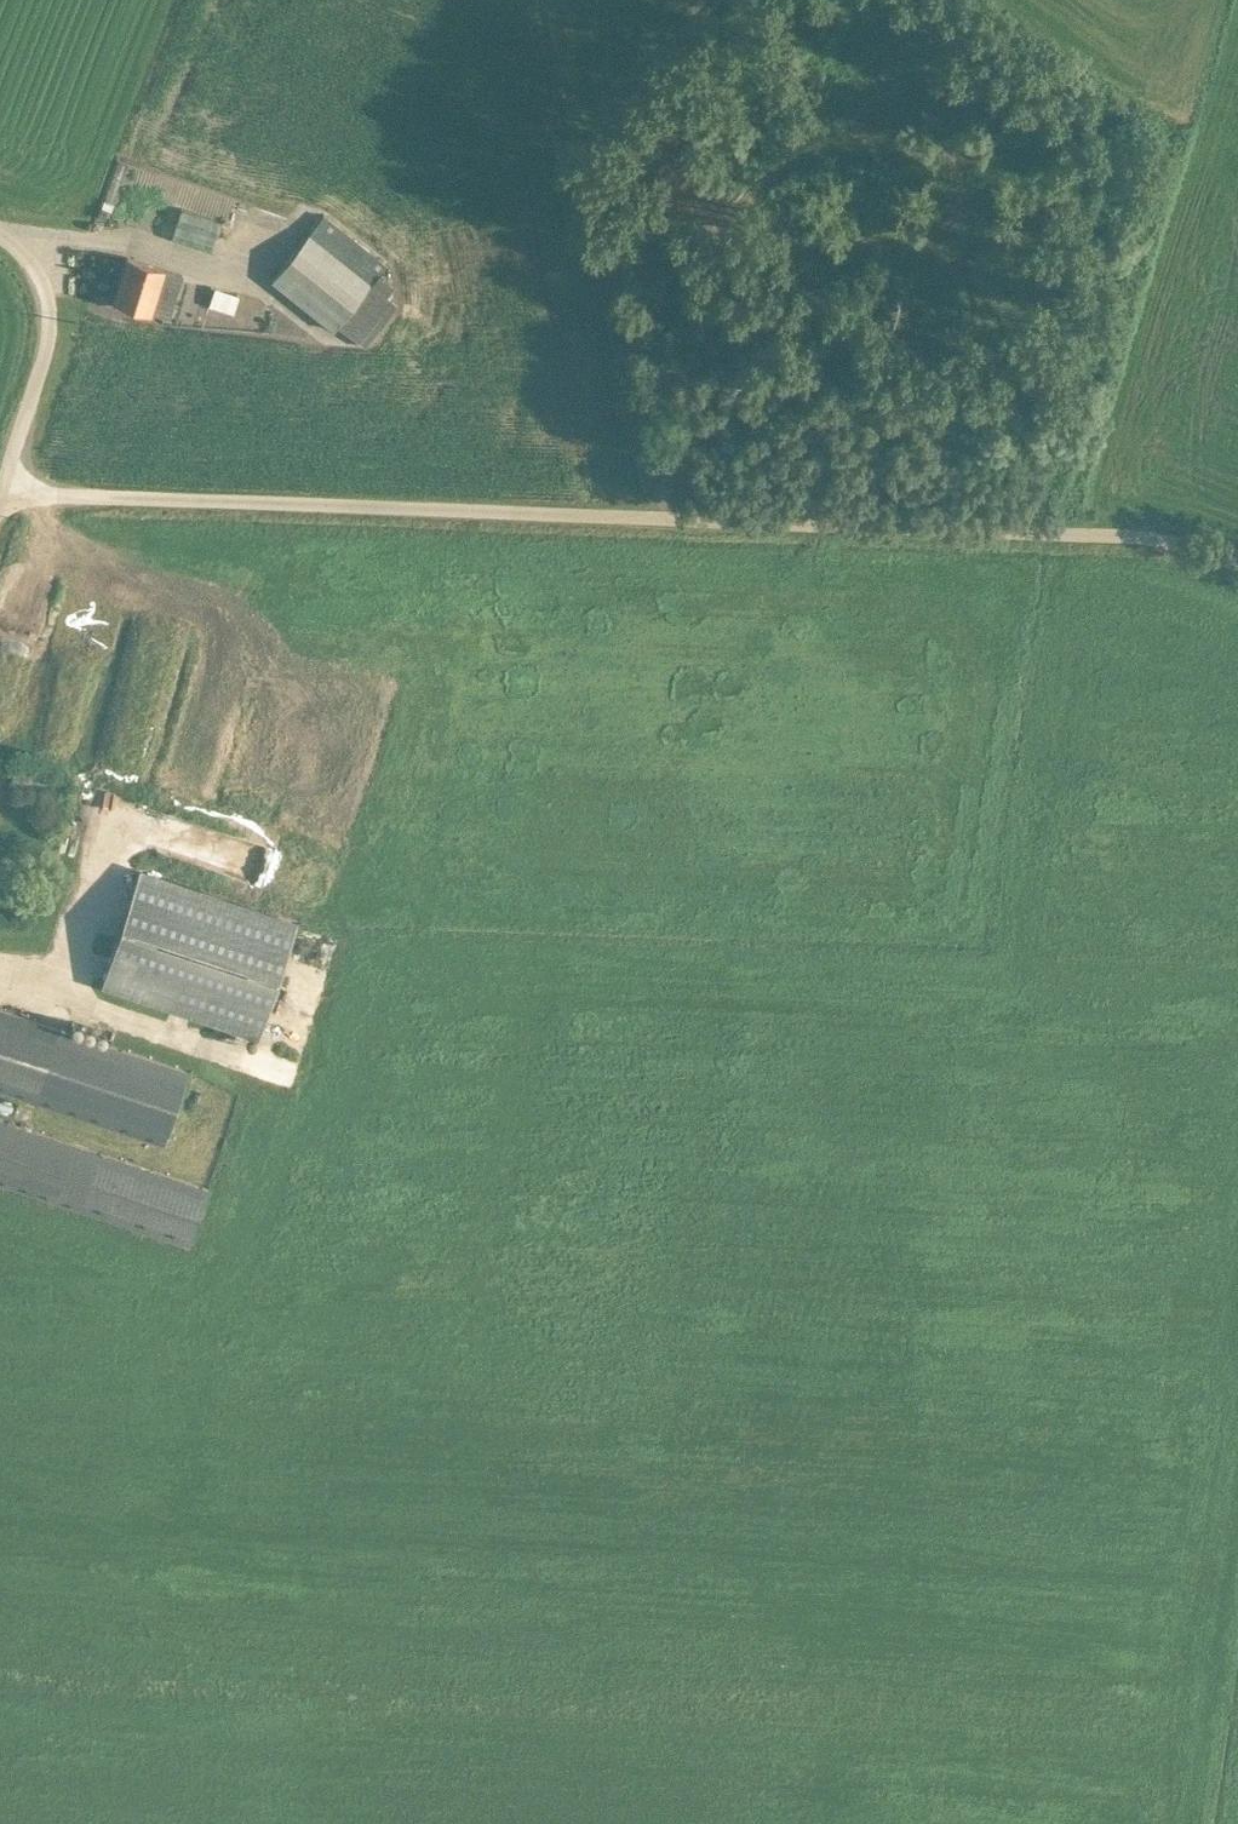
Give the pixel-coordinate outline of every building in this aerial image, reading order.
[(220,218),(180,204),(170,235),(210,249),(220,218)] [(386,261),(322,211),(271,277),(332,328),(337,322),(363,343),(396,301),(386,293),(395,283),(379,270),(386,261)] [(112,298),(169,316),(181,271),(125,254),(112,298)] [(213,281),(202,319),(251,336),(264,296),(213,281)] [(298,916),(136,862),(99,983),(257,1036),(298,916)] [(0,1007),(0,1090),(161,1143),(186,1068),(0,1007)] [(0,1118),(0,1184),(187,1245),(207,1186),(0,1118)]
